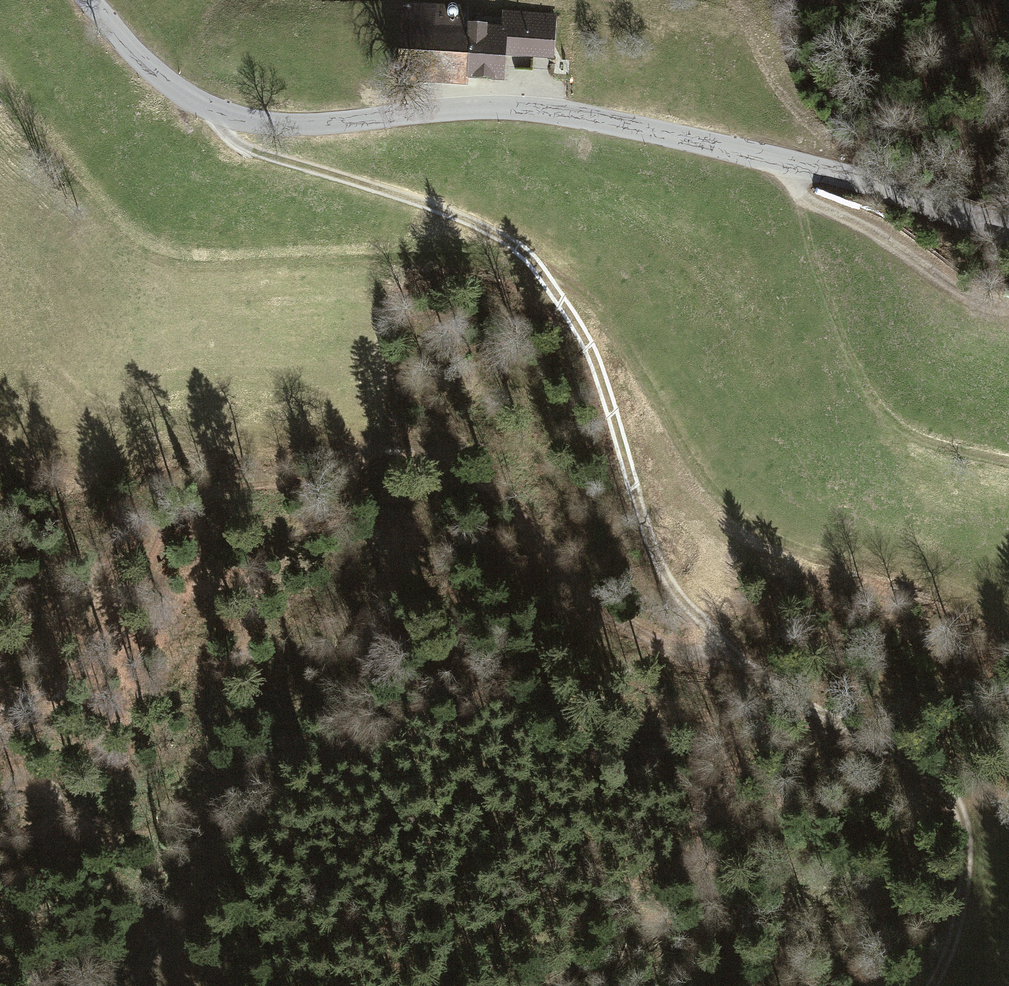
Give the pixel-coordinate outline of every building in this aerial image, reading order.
[(471,6),(404,2),(400,81),(466,85),(467,78),(470,21),(471,6)] [(501,23),(470,21),(467,78),(503,80),(504,56),(510,56),(553,58),(555,14),(501,11),(501,23)]
